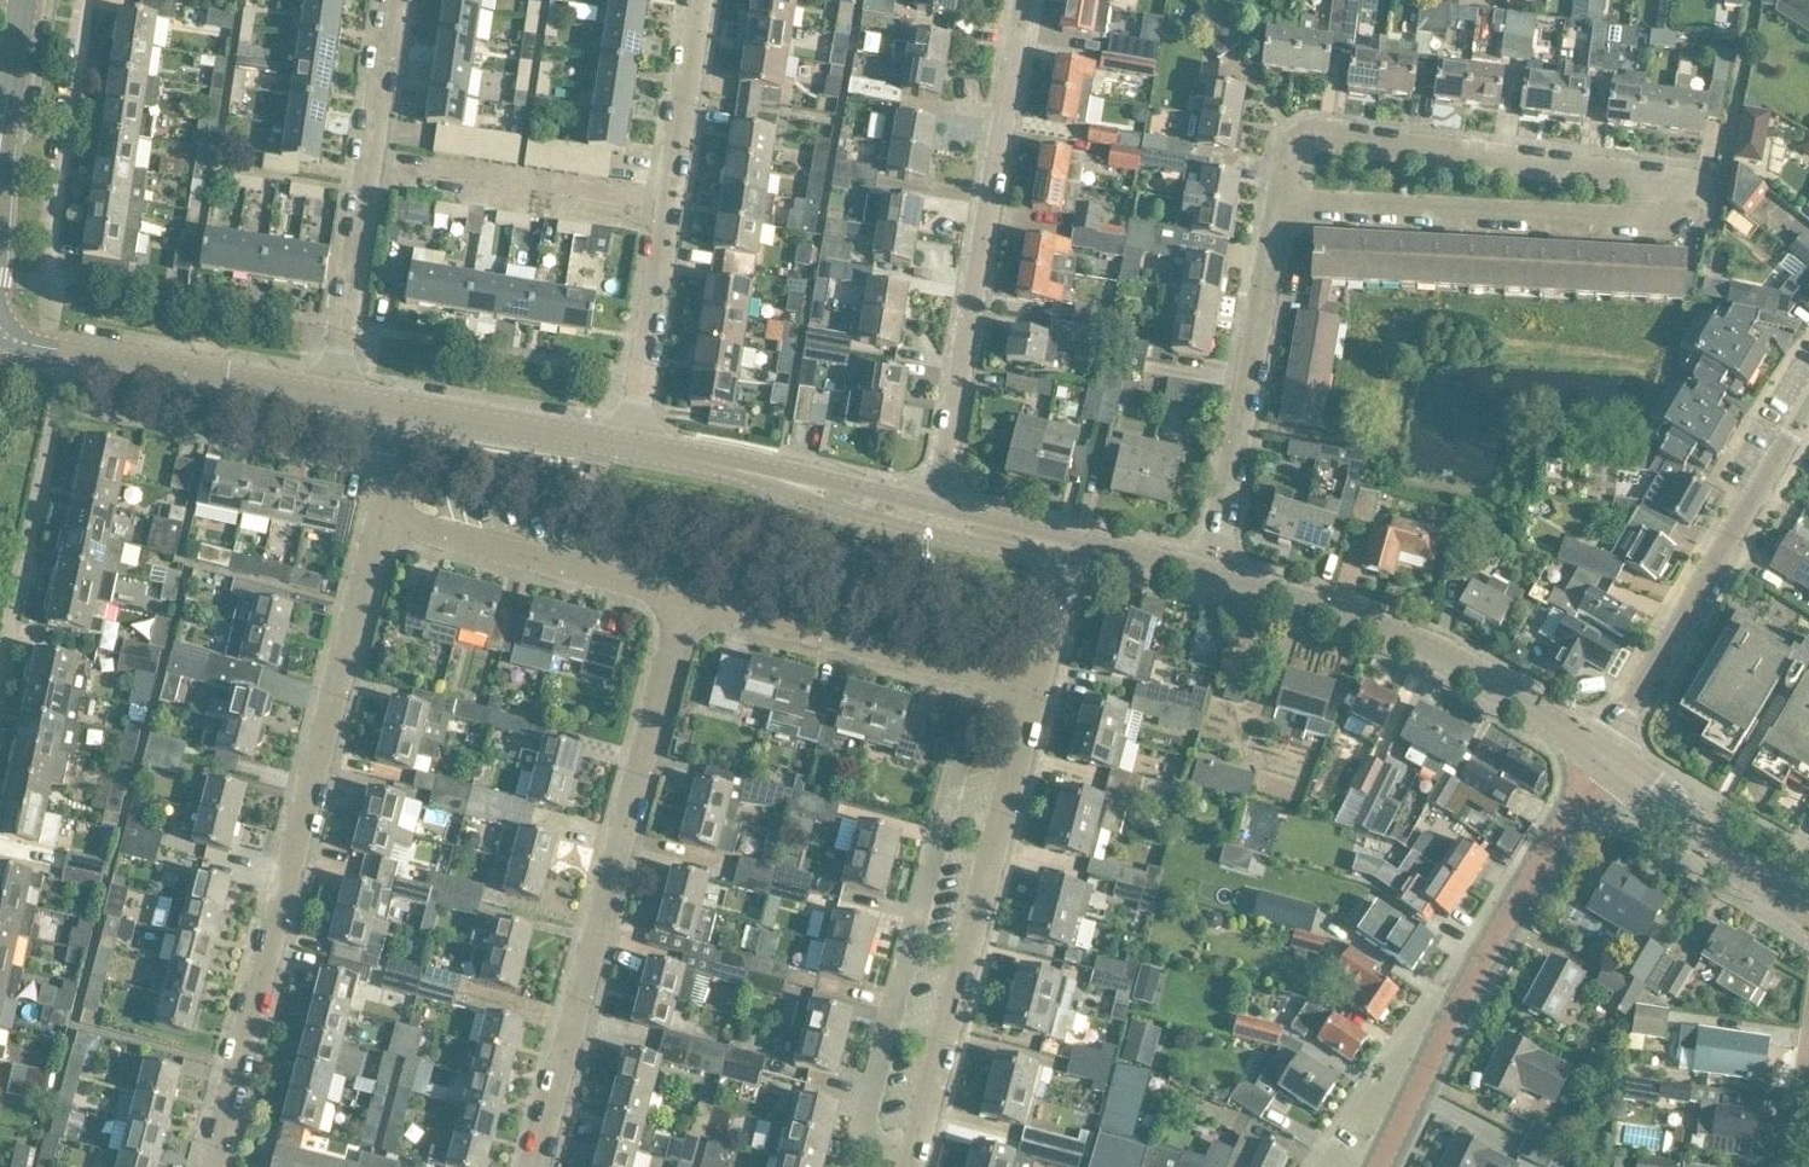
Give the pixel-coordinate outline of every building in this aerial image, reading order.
[(174,20),(176,6),(141,0),(139,15),(121,12),(116,43),(152,49),(157,17),(174,20)] [(304,5),(342,10),(344,0),(304,0),(304,5)] [(481,0),(445,0),(444,6),(479,12),(481,0)] [(796,0),(754,0),(750,22),(791,29),(796,0)] [(863,13),(892,17),(895,2),(882,0),(865,0),(863,13)] [(917,10),(933,13),(932,14),(937,15),(937,14),(953,17),(954,15),(953,15),(956,0),(918,0),(917,10)] [(1067,3),(1096,8),(1097,0),(1068,0),(1067,3)] [(1349,0),(1334,0),(1329,35),(1344,37),(1349,0)] [(1356,52),(1363,0),(1349,0),(1344,37),(1342,53),(1353,54),(1353,52),(1356,52)] [(1586,22),(1602,23),(1605,0),(1589,0),(1586,22)] [(1676,0),(1660,0),(1656,29),(1671,32),(1676,0)] [(1742,0),(1724,0),(1724,6),(1741,8),(1742,0)] [(1787,4),(1781,0),(1761,0),(1760,6),(1774,9),(1773,14),(1808,36),(1808,0),(1790,0),(1787,4)] [(647,20),(649,7),(610,1),(605,31),(642,36),(644,20),(647,20)] [(1432,35),(1436,3),(1422,1),(1418,33),(1432,35)] [(538,21),(541,5),(529,3),(526,19),(538,21)] [(1111,11),(1096,8),(1067,3),(1062,33),(1106,41),(1111,11)] [(1245,41),(1216,3),(1205,11),(1233,50),(1245,41)] [(1446,37),(1450,5),(1436,3),(1432,35),(1446,37)] [(852,26),(855,7),(840,4),(837,23),(852,26)] [(339,29),(342,10),(304,5),(299,36),(340,42),(342,29),(339,29)] [(474,41),(479,12),(444,6),(442,24),(439,23),(437,35),(474,41)] [(559,24),(561,8),(549,6),(547,22),(559,24)] [(252,29),(255,12),(243,10),(241,27),(252,29)] [(1233,50),(1205,11),(1193,20),(1222,59),(1233,50)] [(1517,60),(1523,14),(1508,12),(1501,58),(1517,60)] [(902,19),(892,17),(863,13),(861,28),(900,33),(902,19)] [(1531,62),(1537,16),(1523,14),(1517,60),(1531,62)] [(1331,40),(1315,38),(1318,19),(1302,17),(1299,36),(1300,36),(1295,72),(1306,73),(1306,74),(1326,77),(1331,40)] [(534,50),(538,21),(526,19),(522,48),(534,50)] [(556,40),(559,24),(547,22),(544,38),(556,40)] [(787,60),(791,29),(750,22),(745,53),(787,60)] [(1604,71),(1609,24),(1594,23),(1589,70),(1604,71)] [(1618,73),(1623,26),(1609,24),(1604,71),(1618,73)] [(250,45),(252,29),(241,27),(238,44),(250,45)] [(1676,47),(1678,33),(1652,30),(1650,44),(1676,47)] [(639,54),(642,36),(605,31),(601,60),(640,66),(642,54),(639,54)] [(1295,73),(1295,72),(1300,36),(1299,36),(1267,32),(1263,69),(1283,71),(1283,70),(1294,72),(1294,73),(1295,73)] [(894,43),(891,59),(891,60),(895,61),(895,60),(944,69),(949,40),(949,41),(949,39),(933,37),(934,35),(929,34),(929,36),(913,33),(910,46),(894,43)] [(470,70),(474,41),(437,35),(435,48),(438,48),(436,65),(470,70)] [(338,55),(340,42),(299,36),(295,66),(333,72),(335,54),(338,55)] [(1156,63),(1160,44),(1111,36),(1108,55),(1156,63)] [(1356,52),(1353,52),(1353,54),(1348,90),(1368,93),(1368,91),(1379,93),(1379,94),(1384,56),(1384,55),(1385,44),(1371,42),(1370,54),(1356,52)] [(148,79),(152,49),(116,43),(113,61),(111,61),(109,73),(148,79)] [(1385,44),(1384,55),(1384,56),(1379,94),(1380,94),(1380,93),(1391,94),(1391,96),(1411,98),(1417,48),(1385,44)] [(844,69),(847,49),(833,47),(830,66),(844,69)] [(530,79),(534,50),(522,48),(518,78),(530,79)] [(1719,51),(1713,83),(1727,85),(1733,54),(1719,51)] [(780,107),(787,60),(745,53),(740,85),(742,85),(740,101),(780,107)] [(1154,79),(1156,63),(1108,55),(1102,54),(1100,69),(1154,79)] [(638,78),(640,66),(601,60),(596,89),(633,95),(635,78),(638,78)] [(946,69),(944,69),(895,60),(895,61),(892,78),(905,80),(902,93),(918,96),(918,97),(923,98),(923,97),(939,100),(939,98),(944,70),(945,71),(946,69)] [(223,90),(227,63),(215,61),(211,88),(223,90)] [(1057,61),(1052,91),(1090,98),(1095,67),(1057,61)] [(550,82),(552,66),(541,64),(538,80),(550,82)] [(1466,106),(1471,68),(1439,64),(1434,101),(1454,104),(1454,102),(1465,104),(1465,105),(1466,106)] [(465,100),(470,70),(436,65),(433,82),(430,82),(428,94),(465,100)] [(330,90),(333,72),(295,66),(292,84),(277,82),(275,95),(290,97),(331,103),(332,90),(330,90)] [(1502,72),(1471,68),(1466,106),(1467,106),(1467,104),(1478,105),(1478,107),(1497,110),(1502,72)] [(1201,85),(1208,86),(1205,101),(1190,99),(1187,114),(1203,117),(1203,116),(1239,123),(1239,122),(1238,122),(1240,111),(1241,111),(1244,91),(1227,88),(1230,74),(1204,69),(1201,85)] [(1590,76),(1571,73),(1571,71),(1559,70),(1557,79),(1552,115),(1564,117),(1564,118),(1566,119),(1565,124),(1581,126),(1582,121),(1584,121),(1589,83),(1590,76)] [(243,90),(246,73),(234,72),(232,88),(243,90)] [(161,81),(148,79),(109,73),(107,86),(109,87),(107,105),(156,112),(161,81)] [(1552,115),(1557,79),(1526,75),(1521,113),(1541,115),(1541,114),(1552,115)] [(1681,134),(1701,136),(1706,99),(1688,97),(1691,78),(1677,76),(1675,95),(1670,132),(1671,131),(1682,132),(1681,134)] [(525,109),(530,79),(518,78),(514,107),(525,109)] [(839,100),(842,81),(827,79),(824,98),(839,100)] [(548,98),(550,82),(538,80),(536,96),(548,98)] [(852,80),(849,96),(884,102),(886,86),(852,80)] [(1639,128),(1644,91),(1612,87),(1607,124),(1608,124),(1609,123),(1620,124),(1619,126),(1639,128)] [(211,88),(209,107),(220,109),(223,90),(211,88)] [(241,107),(243,90),(232,88),(229,105),(241,107)] [(630,112),(633,95),(596,89),(592,119),(631,125),(633,113),(630,112)] [(1085,127),(1090,98),(1052,91),(1047,121),(1085,127)] [(1670,132),(1675,95),(1644,91),(1639,128),(1658,131),(1658,129),(1669,131),(1669,132),(1670,132)] [(461,129),(465,100),(428,94),(427,106),(429,106),(427,124),(438,126),(461,129)] [(329,116),(331,103),(290,97),(285,128),(323,134),(326,115),(329,116)] [(152,142),(156,112),(107,105),(104,122),(101,121),(99,134),(139,140),(152,142)] [(1760,163),(1768,116),(1744,111),(1736,159),(1760,163)] [(770,164),(777,118),(738,112),(735,127),(734,126),(729,157),(770,164)] [(888,115),(883,145),(930,152),(934,124),(935,124),(935,122),(919,120),(919,118),(915,118),(914,119),(888,115)] [(1239,123),(1203,116),(1203,117),(1198,148),(1233,154),(1234,151),(1238,152),(1240,140),(1236,140),(1237,134),(1235,134),(1237,123),(1239,123)] [(198,134),(204,135),(202,151),(209,153),(213,154),(218,122),(200,121),(198,134)] [(461,130),(461,129),(438,126),(436,140),(464,145),(466,131),(461,130)] [(1143,150),(1145,137),(1090,127),(1088,142),(1142,151),(1143,150)] [(319,165),(323,134),(285,128),(281,158),(264,155),(261,171),(299,176),(301,162),(319,165)] [(476,161),(480,133),(466,131),(464,145),(462,159),(476,161)] [(490,163),(494,135),(480,133),(476,161),(490,163)] [(134,172),(139,140),(99,134),(98,147),(100,148),(97,166),(134,172)] [(503,165),(508,137),(494,135),(490,163),(503,165)] [(1145,135),(1145,137),(1143,150),(1190,159),(1193,143),(1145,135)] [(517,167),(522,139),(508,137),(503,165),(517,167)] [(462,159),(464,145),(436,140),(433,154),(462,159)] [(538,170),(543,142),(529,140),(525,168),(538,170)] [(826,173),(832,142),(817,140),(811,171),(826,173)] [(552,172),(556,143),(543,142),(538,170),(552,172)] [(565,174),(570,145),(556,143),(552,172),(565,174)] [(581,162),(583,147),(570,145),(565,174),(579,176),(581,162)] [(931,152),(930,152),(883,145),(880,162),(891,164),(888,177),(904,180),(904,181),(909,182),(909,180),(925,183),(925,182),(930,153),(931,154),(931,152)] [(610,167),(613,152),(587,148),(583,147),(581,162),(610,167)] [(1140,164),(1142,153),(1112,148),(1109,167),(1139,173),(1140,164)] [(1043,149),(1038,179),(1080,186),(1085,156),(1043,149)] [(1239,179),(1202,172),(1188,170),(1190,159),(1143,150),(1142,151),(1142,153),(1140,164),(1184,172),(1179,201),(1232,210),(1234,198),(1236,199),(1239,179)] [(206,169),(209,153),(202,151),(198,151),(195,167),(206,169)] [(876,186),(879,168),(846,163),(848,153),(838,151),(833,179),(850,181),(876,186)] [(766,194),(770,164),(729,157),(725,187),(766,194)] [(608,181),(610,167),(581,162),(579,176),(608,181)] [(1734,164),(1726,205),(1743,218),(1766,188),(1734,164)] [(145,189),(147,174),(134,172),(97,166),(95,184),(92,184),(90,196),(144,204),(146,189),(145,189)] [(823,192),(826,173),(811,171),(808,190),(823,192)] [(245,191),(247,179),(230,176),(228,188),(245,191)] [(262,193),(264,181),(247,179),(245,191),(262,193)] [(833,179),(832,189),(849,191),(850,181),(833,179)] [(1077,205),(1080,186),(1038,179),(1032,209),(1075,217),(1072,230),(1097,235),(1097,233),(1102,209),(1077,205)] [(200,212),(204,183),(193,182),(188,210),(200,212)] [(307,200),(309,188),(291,185),(290,197),(307,200)] [(761,227),(766,194),(725,187),(720,220),(761,227)] [(323,202),(325,191),(309,188),(307,200),(323,202)] [(146,218),(148,205),(144,205),(144,204),(90,196),(88,210),(91,210),(88,227),(140,234),(142,217),(146,218)] [(863,227),(879,229),(915,235),(916,235),(920,207),(921,207),(921,206),(905,203),(905,202),(901,201),(901,202),(868,197),(863,227)] [(1179,201),(1174,233),(1228,242),(1229,239),(1233,239),(1236,226),(1231,225),(1232,222),(1230,222),(1232,210),(1179,201)] [(452,218),(454,206),(437,204),(435,215),(452,218)] [(468,220),(470,209),(454,206),(452,218),(468,220)] [(195,243),(200,212),(188,210),(183,241),(195,243)] [(513,227),(515,215),(498,213),(496,224),(513,227)] [(1732,213),(1725,224),(1737,234),(1746,223),(1732,213)] [(529,229),(531,218),(515,215),(513,227),(529,229)] [(815,236),(818,217),(804,215),(801,234),(815,236)] [(753,274),(761,227),(720,220),(715,253),(716,253),(714,267),(753,274)] [(559,222),(557,234),(574,236),(576,225),(559,222)] [(851,251),(836,249),(840,224),(827,222),(820,261),(848,266),(851,251)] [(590,239),(592,227),(576,225),(574,236),(590,239)] [(132,270),(140,235),(140,234),(88,227),(84,258),(132,270)] [(917,237),(917,236),(917,235),(916,235),(915,235),(879,229),(874,260),(890,263),(890,264),(895,265),(895,263),(911,266),(911,265),(915,237),(917,237)] [(231,274),(237,238),(206,232),(200,269),(231,274)] [(1097,233),(1097,235),(1093,254),(1124,259),(1125,252),(1127,238),(1097,233)] [(1173,256),(1175,244),(1159,242),(1128,236),(1127,238),(1125,252),(1172,261),(1173,256)] [(1808,269),(1808,241),(1802,236),(1789,253),(1808,269)] [(1349,284),(1351,245),(1331,244),(1331,237),(1312,238),(1312,282),(1315,282),(1309,317),(1337,322),(1340,307),(1325,305),(1329,283),(1349,284)] [(262,279),(268,243),(237,238),(231,274),(262,279)] [(1071,245),(1027,238),(1022,269),(1075,277),(1077,261),(1069,259),(1071,245)] [(190,273),(195,243),(183,241),(183,243),(178,242),(173,270),(190,273)] [(293,285),(299,248),(268,243),(262,279),(293,285)] [(1386,286),(1388,247),(1351,245),(1349,284),(1386,286)] [(810,267),(813,248),(799,246),(796,265),(810,267)] [(1423,288),(1425,249),(1388,247),(1386,286),(1423,288)] [(324,290),(330,253),(299,248),(293,285),(324,290)] [(1460,289),(1462,251),(1425,249),(1423,288),(1460,289)] [(1497,291),(1499,253),(1462,251),(1460,289),(1497,291)] [(1534,293),(1536,255),(1499,253),(1497,291),(1534,293)] [(1571,295),(1573,257),(1536,255),(1534,293),(1571,295)] [(1608,297),(1610,258),(1573,257),(1571,295),(1608,297)] [(1224,265),(1200,260),(1187,258),(1185,270),(1171,268),(1167,288),(1182,291),(1182,289),(1219,296),(1222,277),(1221,277),(1222,266),(1224,266),(1224,265)] [(1646,298),(1648,260),(1610,258),(1608,297),(1646,298)] [(1683,300),(1685,262),(1648,260),(1646,298),(1683,300)] [(846,283),(848,266),(820,261),(813,303),(826,305),(830,281),(846,283)] [(436,309),(442,272),(412,267),(406,304),(436,309)] [(747,319),(753,274),(714,267),(712,281),(710,281),(705,312),(747,319)] [(1072,292),(1075,277),(1022,269),(1017,298),(1061,306),(1064,291),(1072,292)] [(1805,269),(1795,282),(1791,278),(1778,295),(1732,285),(1728,306),(1787,317),(1798,302),(1808,311),(1808,272),(1805,269)] [(466,314),(473,278),(442,272),(436,309),(466,314)] [(497,319),(503,283),(473,278),(466,314),(497,319)] [(527,324),(534,288),(503,283),(497,319),(527,324)] [(870,283),(865,312),(901,319),(901,318),(906,290),(907,290),(907,289),(891,286),(891,285),(886,284),(886,285),(870,283)] [(590,335),(596,299),(598,288),(584,285),(582,296),(564,293),(558,330),(590,335)] [(558,330),(564,293),(534,288),(527,324),(558,330)] [(1216,315),(1219,296),(1182,289),(1182,291),(1177,320),(1212,326),(1214,315),(1216,315)] [(802,315),(805,296),(791,293),(788,313),(802,315)] [(1112,332),(1114,312),(1075,306),(1072,326),(1112,332)] [(1664,446),(1648,474),(1653,476),(1657,479),(1658,477),(1667,461),(1683,470),(1689,460),(1705,469),(1712,457),(1717,460),(1736,427),(1731,424),(1738,412),(1722,403),(1723,402),(1722,401),(1720,404),(1716,401),(1720,395),(1717,393),(1720,388),(1735,397),(1742,385),(1747,388),(1766,355),(1761,352),(1768,340),(1753,331),(1757,324),(1789,330),(1794,333),(1794,334),(1795,335),(1802,323),(1732,309),(1728,316),(1712,308),(1705,320),(1700,317),(1681,349),(1686,352),(1679,364),(1695,373),(1689,384),(1682,380),(1675,392),(1670,389),(1651,422),(1656,425),(1649,437),(1664,446)] [(742,350),(747,319),(705,312),(700,344),(742,350)] [(903,320),(903,319),(903,318),(901,318),(901,319),(865,312),(860,343),(876,346),(876,347),(881,348),(881,347),(898,350),(902,346),(904,336),(901,331),(899,331),(901,320),(903,320)] [(1339,322),(1337,322),(1309,317),(1300,315),(1293,350),(1333,357),(1339,322)] [(1213,327),(1214,326),(1212,326),(1177,320),(1171,352),(1208,358),(1212,338),(1210,338),(1212,327),(1213,327)] [(797,345),(800,327),(786,325),(783,343),(797,345)] [(808,327),(806,340),(844,345),(846,333),(808,327)] [(1101,346),(1103,332),(1072,327),(1070,341),(1101,346)] [(1067,356),(1069,340),(1012,331),(1006,362),(1054,370),(1055,355),(1067,356)] [(1144,375),(1149,345),(1117,339),(1112,370),(1144,375)] [(783,343),(780,355),(794,357),(797,345),(783,343)] [(737,382),(742,350),(700,344),(696,375),(737,382)] [(846,368),(849,352),(806,345),(803,360),(846,368)] [(1326,393),(1333,357),(1293,350),(1287,386),(1326,393)] [(791,377),(794,357),(780,355),(777,375),(791,377)] [(853,382),(850,395),(902,403),(906,375),(907,376),(907,374),(891,372),(891,370),(887,370),(886,371),(870,368),(868,381),(856,379),(853,382)] [(1119,397),(1126,373),(1107,369),(1101,392),(1093,422),(1112,427),(1119,397)] [(733,412),(737,382),(696,375),(691,407),(711,410),(708,426),(744,431),(747,414),(733,412)] [(1036,398),(1039,382),(1009,377),(1006,392),(1036,398)] [(1196,405),(1200,385),(1169,380),(1166,400),(1196,405)] [(1323,412),(1326,393),(1287,386),(1281,421),(1320,428),(1320,427),(1314,426),(1317,411),(1323,412)] [(786,407),(789,390),(775,388),(772,405),(786,407)] [(809,427),(815,391),(799,388),(793,424),(809,427)] [(1093,422),(1101,392),(1089,391),(1081,419),(1093,422)] [(903,404),(902,403),(850,395),(845,426),(876,431),(876,432),(881,433),(881,432),(897,435),(897,434),(901,434),(904,420),(899,419),(901,405),(903,405),(903,404)] [(783,419),(784,410),(775,409),(774,417),(783,419)] [(1035,481),(1049,424),(1018,417),(1005,473),(1007,474),(1008,470),(1034,476),(1033,480),(1035,481)] [(1077,430),(1049,424),(1035,481),(1036,481),(1037,477),(1063,483),(1062,487),(1064,487),(1077,430)] [(1141,500),(1142,496),(1154,443),(1124,436),(1122,444),(1107,441),(1100,472),(1114,475),(1110,493),(1113,493),(1114,489),(1139,496),(1138,500),(1141,500)] [(138,467),(142,451),(88,440),(86,450),(83,449),(79,470),(122,480),(126,464),(138,467)] [(1350,467),(1347,482),(1361,484),(1366,456),(1290,442),(1287,456),(1350,467)] [(1183,450),(1154,443),(1142,496),(1168,502),(1167,506),(1170,507),(1183,450)] [(1631,469),(1645,472),(1649,450),(1635,447),(1631,469)] [(190,492),(197,463),(178,459),(172,488),(190,492)] [(1684,471),(1683,470),(1667,461),(1658,477),(1657,479),(1638,510),(1673,531),(1679,521),(1689,527),(1707,495),(1680,479),(1684,471)] [(241,516),(251,474),(219,467),(218,474),(204,471),(197,506),(241,516)] [(115,511),(122,480),(79,470),(74,492),(77,492),(75,502),(115,511)] [(272,523),(282,481),(251,474),(241,516),(272,523)] [(302,529),(312,487),(282,481),(272,523),(302,529)] [(1356,504),(1361,490),(1361,484),(1347,482),(1341,499),(1356,504)] [(344,494),(312,487),(302,529),(334,536),(344,494)] [(1294,544),(1305,512),(1290,507),(1294,495),(1277,489),(1270,509),(1273,510),(1270,520),(1267,519),(1267,520),(1270,521),(1265,535),(1273,538),(1273,539),(1279,541),(1279,540),(1294,544)] [(1361,490),(1356,504),(1349,525),(1370,532),(1382,496),(1361,490)] [(1327,499),(1325,505),(1309,499),(1305,512),(1294,544),(1324,554),(1340,504),(1327,499)] [(109,541),(115,511),(75,502),(72,511),(70,511),(66,532),(109,541)] [(183,525),(187,509),(173,506),(169,522),(183,525)] [(1673,531),(1638,510),(1621,540),(1634,548),(1624,564),(1655,582),(1674,550),(1665,544),(1673,531)] [(1375,530),(1364,569),(1392,577),(1399,552),(1432,562),(1440,534),(1394,521),(1390,535),(1375,530)] [(180,540),(183,525),(169,522),(166,537),(180,540)] [(126,544),(109,541),(66,532),(61,553),(63,554),(61,563),(118,575),(118,576),(126,578),(128,568),(121,567),(126,544)] [(1789,536),(1788,538),(1782,538),(1775,550),(1778,556),(1771,568),(1808,589),(1808,547),(1789,536)] [(229,569),(233,554),(202,547),(198,561),(229,569)] [(1461,582),(1465,553),(1449,551),(1445,580),(1461,582)] [(1616,581),(1623,568),(1598,553),(1591,566),(1616,581)] [(260,577),(264,562),(233,554),(229,569),(260,577)] [(290,585),(294,570),(264,562),(260,577),(290,585)] [(111,606),(118,576),(118,575),(61,563),(59,573),(57,572),(52,594),(108,606),(111,606)] [(179,589),(182,573),(167,570),(164,585),(179,589)] [(321,593),(325,578),(294,570),(290,585),(321,593)] [(1535,587),(1528,598),(1546,607),(1548,603),(1575,618),(1578,614),(1622,640),(1636,615),(1594,591),(1572,578),(1564,593),(1556,588),(1551,596),(1535,587)] [(461,632),(472,587),(439,579),(434,597),(414,592),(405,628),(424,633),(423,639),(455,647),(459,632),(461,632)] [(1499,630),(1511,607),(1516,609),(1524,592),(1509,584),(1507,587),(1491,579),(1485,591),(1471,583),(1458,607),(1466,612),(1463,617),(1482,627),(1485,622),(1499,630)] [(232,594),(241,597),(233,627),(285,640),(293,610),(284,607),(288,593),(236,580),(232,594)] [(176,602),(179,589),(164,585),(161,599),(176,602)] [(502,653),(511,618),(496,613),(501,595),(472,587),(461,632),(489,639),(486,649),(502,653)] [(102,637),(108,606),(52,594),(48,614),(50,615),(48,625),(102,637)] [(1440,611),(1436,597),(1422,601),(1426,615),(1440,611)] [(1162,620),(1166,603),(1146,598),(1142,615),(1162,620)] [(187,601),(184,613),(195,616),(198,604),(187,601)] [(556,657),(568,613),(535,604),(530,622),(511,618),(502,653),(516,657),(518,647),(556,657)] [(1109,612),(1101,640),(1148,652),(1155,624),(1109,612)] [(1806,644),(1799,656),(1754,629),(1757,623),(1739,612),(1678,713),(1680,713),(1708,730),(1700,744),(1729,762),(1751,775),(1781,793),(1789,779),(1808,791),(1808,641),(1808,642),(1807,643),(1806,644)] [(596,620),(568,613),(556,657),(583,664),(581,675),(611,683),(621,646),(592,639),(596,620)] [(1603,672),(1617,648),(1567,619),(1553,643),(1560,648),(1550,665),(1574,679),(1584,662),(1603,672)] [(276,672),(285,640),(233,627),(225,659),(241,663),(276,672)] [(1220,642),(1196,636),(1189,664),(1213,670),(1220,642)] [(1140,683),(1148,652),(1101,640),(1093,671),(1140,683)] [(160,664),(163,650),(125,642),(122,656),(160,664)] [(176,644),(172,659),(207,669),(211,654),(176,644)] [(91,664),(37,653),(35,663),(32,663),(28,684),(72,693),(72,692),(76,676),(88,678),(91,664)] [(157,679),(160,664),(122,656),(119,671),(157,679)] [(1251,682),(1256,664),(1225,656),(1220,674),(1251,682)] [(231,676),(207,669),(172,659),(168,674),(227,691),(231,676)] [(772,714),(783,669),(753,661),(750,671),(721,663),(709,708),(739,715),(741,706),(772,714)] [(814,677),(783,669),(772,714),(808,723),(805,733),(819,737),(829,701),(809,696),(814,677)] [(1323,722),(1332,693),(1319,689),(1321,682),(1288,672),(1277,708),(1311,718),(1307,732),(1329,738),(1333,725),(1323,722)] [(84,695),(72,692),(72,693),(28,684),(23,705),(26,705),(24,715),(65,724),(77,727),(84,695)] [(867,739),(879,694),(848,686),(845,700),(830,696),(829,701),(819,737),(820,737),(817,746),(832,750),(837,731),(867,739)] [(1383,733),(1398,703),(1365,687),(1343,731),(1375,746),(1382,732),(1383,733)] [(1198,688),(1195,698),(1168,691),(1165,704),(1205,715),(1211,691),(1198,688)] [(207,718),(225,723),(225,722),(261,731),(264,718),(269,715),(273,702),(269,700),(233,691),(229,708),(211,703),(207,718)] [(910,702),(879,694),(867,739),(903,748),(900,758),(915,762),(925,726),(905,721),(910,702)] [(490,698),(486,710),(494,712),(499,714),(502,703),(500,701),(490,698)] [(393,701),(385,731),(421,741),(426,723),(440,726),(444,714),(393,701)] [(1085,701),(1078,729),(1125,741),(1132,713),(1085,701)] [(490,727),(494,712),(486,710),(457,702),(453,717),(490,727)] [(1201,732),(1205,715),(1165,704),(1159,725),(1186,732),(1187,729),(1201,732)] [(1422,769),(1447,723),(1420,708),(1402,741),(1412,746),(1405,760),(1422,769)] [(524,736),(528,722),(499,714),(494,712),(490,727),(524,736)] [(59,754),(65,724),(24,715),(21,724),(19,724),(15,745),(59,754)] [(139,740),(142,725),(128,722),(125,737),(139,740)] [(261,731),(225,722),(225,723),(221,739),(206,735),(202,749),(253,762),(257,748),(262,745),(265,732),(261,731)] [(1473,737),(1447,723),(1422,769),(1437,777),(1434,782),(1440,785),(1445,776),(1459,784),(1461,781),(1471,762),(1474,758),(1474,756),(1466,752),(1473,737)] [(581,727),(581,731),(581,734),(585,736),(589,733),(590,730),(589,726),(585,725),(581,727)] [(1117,772),(1125,741),(1078,729),(1070,760),(1117,772)] [(443,746),(421,741),(385,731),(377,763),(413,772),(417,756),(439,762),(443,746)] [(187,744),(152,734),(148,750),(183,759),(187,744)] [(136,755),(139,740),(125,737),(122,752),(136,755)] [(521,752),(518,766),(517,767),(536,772),(536,771),(572,780),(580,750),(544,741),(540,757),(521,752)] [(1509,756),(1483,741),(1474,756),(1474,758),(1533,793),(1545,773),(1511,753),(1509,756)] [(677,742),(673,756),(687,759),(691,745),(677,742)] [(52,785),(59,754),(15,745),(10,766),(12,766),(10,776),(52,785)] [(183,759),(148,750),(144,764),(180,774),(183,759)] [(1372,788),(1382,767),(1370,760),(1355,791),(1368,797),(1372,788)] [(1249,800),(1256,776),(1200,762),(1194,785),(1249,800)] [(1471,762),(1461,781),(1506,808),(1517,790),(1515,789),(1471,762)] [(1371,833),(1398,773),(1385,767),(1358,827),(1371,833)] [(707,769),(703,783),(696,781),(688,811),(735,823),(740,804),(775,810),(777,804),(792,808),(795,792),(707,769)] [(564,812),(572,780),(536,771),(536,772),(528,802),(528,803),(536,805),(564,812)] [(474,788),(439,779),(419,773),(415,788),(435,793),(470,802),(474,788)] [(45,816),(52,785),(10,776),(8,786),(6,785),(1,807),(45,816)] [(1459,784),(1445,776),(1440,785),(1430,802),(1444,810),(1459,784)] [(1175,778),(1172,788),(1145,780),(1141,794),(1169,802),(1181,805),(1187,782),(1175,778)] [(237,822),(246,791),(211,781),(206,799),(192,795),(188,809),(237,822)] [(122,800),(125,786),(111,782),(108,797),(122,800)] [(1116,834),(1124,805),(1165,816),(1169,802),(1141,794),(1109,786),(1105,801),(1062,789),(1054,819),(1096,830),(1095,830),(1109,834),(1119,837),(1120,835),(1116,834)] [(528,802),(474,788),(470,802),(505,811),(533,819),(536,805),(528,803),(528,802)] [(369,791),(361,822),(414,835),(421,805),(369,791)] [(795,792),(792,808),(790,813),(835,824),(840,804),(795,792)] [(466,818),(470,802),(435,793),(431,809),(466,818)] [(119,816),(122,800),(108,797),(104,813),(119,816)] [(505,811),(470,802),(466,818),(501,827),(505,811)] [(45,816),(1,807),(0,813),(0,839),(51,850),(54,836),(42,833),(45,816)] [(229,853),(237,822),(188,809),(183,830),(197,834),(194,844),(229,853)] [(1798,828),(1799,829),(1808,813),(1808,810),(1798,828)] [(734,824),(735,823),(688,811),(680,843),(716,853),(721,836),(738,841),(742,826),(734,824)] [(1102,863),(1109,834),(1095,830),(1096,830),(1054,819),(1046,849),(1102,863)] [(413,838),(414,835),(361,822),(353,853),(367,857),(364,870),(394,878),(398,864),(389,862),(394,846),(411,851),(414,838),(413,838)] [(859,824),(851,854),(891,865),(898,836),(900,836),(901,835),(859,824)] [(160,849),(164,834),(128,825),(124,840),(160,849)] [(505,827),(497,859),(512,863),(513,861),(549,870),(557,841),(505,827)] [(1510,857),(1522,839),(1507,830),(1496,848),(1510,857)] [(1425,835),(1413,851),(1441,870),(1468,889),(1487,861),(1460,842),(1452,853),(1425,835)] [(156,865),(160,849),(124,840),(120,855),(156,865)] [(1357,856),(1352,874),(1372,879),(1400,897),(1397,901),(1422,919),(1430,907),(1448,919),(1468,889),(1441,870),(1413,851),(1397,874),(1379,862),(1357,856)] [(103,876),(106,861),(68,853),(65,868),(103,876)] [(883,895),(891,865),(851,854),(842,886),(884,897),(885,896),(883,895)] [(773,882),(777,866),(742,857),(738,873),(773,882)] [(540,903),(549,870),(513,861),(512,863),(504,893),(540,903)] [(811,892),(816,876),(777,866),(773,882),(811,892)] [(1149,867),(1147,875),(1122,868),(1118,882),(1144,889),(1157,893),(1163,871),(1149,867)] [(100,891),(103,876),(65,868),(62,883),(100,891)] [(0,869),(0,901),(25,907),(29,889),(42,892),(45,878),(0,869)] [(447,892),(432,888),(394,879),(394,878),(364,870),(360,885),(346,881),(338,912),(387,925),(387,924),(393,903),(395,901),(398,901),(401,901),(427,907),(428,903),(443,907),(447,892)] [(709,881),(673,871),(665,902),(701,911),(709,881)] [(1312,872),(1303,896),(1321,903),(1330,879),(1312,872)] [(769,896),(773,882),(738,873),(734,887),(769,896)] [(223,914),(231,883),(195,874),(187,905),(223,914)] [(447,892),(450,878),(435,874),(432,888),(447,892)] [(1641,940),(1665,899),(1646,888),(1643,893),(1611,874),(1601,892),(1600,891),(1597,896),(1598,896),(1590,910),(1636,937),(1641,940)] [(485,887),(450,878),(447,892),(481,901),(485,887)] [(1043,879),(1036,909),(1082,921),(1084,922),(1091,892),(1043,879)] [(808,906),(811,892),(773,882),(769,896),(808,906)] [(118,919),(126,889),(112,886),(105,916),(109,917),(118,919)] [(1144,889),(1137,911),(1151,915),(1157,893),(1144,889)] [(477,916),(481,901),(447,892),(443,907),(477,916)] [(1257,895),(1252,917),(1310,932),(1316,911),(1257,895)] [(25,907),(0,901),(0,934),(18,938),(29,940),(35,909),(25,907)] [(223,914),(187,905),(175,902),(166,932),(179,935),(215,945),(219,930),(223,931),(226,918),(222,917),(223,914)] [(716,916),(701,912),(701,911),(665,902),(656,933),(688,942),(708,947),(709,944),(716,916)] [(776,903),(769,933),(783,936),(790,906),(776,903)] [(1074,951),(1082,921),(1036,909),(1028,939),(1074,951)] [(389,925),(387,924),(387,925),(338,912),(330,944),(334,945),(331,959),(371,969),(377,971),(389,925)] [(825,912),(818,942),(817,943),(827,946),(827,944),(867,955),(874,926),(876,927),(877,925),(825,912)] [(1222,926),(1223,922),(1222,918),(1219,915),(1216,914),(1212,914),(1208,916),(1206,919),(1205,923),(1206,926),(1209,929),(1212,931),(1216,931),(1220,929),(1222,926)] [(1369,940),(1357,932),(1348,945),(1376,965),(1384,953),(1412,972),(1432,942),(1391,914),(1379,931),(1377,929),(1369,940)] [(115,951),(123,921),(118,919),(109,917),(101,947),(115,951)] [(88,953),(95,922),(80,919),(78,930),(73,929),(72,933),(69,949),(84,952),(88,953)] [(475,932),(471,947),(470,948),(475,949),(475,948),(525,962),(533,931),(497,921),(493,937),(487,936),(487,935),(475,932)] [(1776,960),(1720,926),(1702,957),(1758,990),(1776,960)] [(1323,955),(1327,937),(1296,929),(1292,947),(1323,955)] [(750,955),(763,958),(768,933),(755,931),(750,955)] [(18,938),(0,934),(0,966),(11,969),(12,968),(18,938)] [(207,975),(215,945),(179,935),(171,966),(207,975)] [(788,936),(782,954),(812,964),(819,946),(788,936)] [(1643,985),(1662,953),(1640,941),(1641,940),(1636,937),(1617,970),(1643,985)] [(859,986),(867,955),(827,944),(827,946),(819,977),(860,988),(861,986),(859,986)] [(719,947),(714,963),(750,972),(754,957),(719,947)] [(517,993),(525,962),(475,948),(475,949),(471,964),(476,977),(474,982),(517,993)] [(80,967),(84,952),(69,949),(66,964),(80,967)] [(1398,993),(1376,978),(1380,972),(1349,951),(1334,973),(1358,989),(1347,1006),(1376,1025),(1398,993)] [(792,967),(754,957),(750,972),(787,982),(792,967)] [(1136,983),(1141,962),(1128,959),(1126,965),(1098,957),(1094,972),(1122,979),(1136,983)] [(423,982),(427,967),(392,958),(388,973),(423,982)] [(1584,976),(1551,958),(1525,1006),(1557,1024),(1584,976)] [(351,1012),(358,982),(367,984),(371,969),(331,959),(327,973),(322,972),(314,1002),(351,1012)] [(642,990),(641,992),(677,1002),(689,1006),(698,974),(649,961),(645,976),(640,975),(637,987),(642,990)] [(746,987),(750,972),(714,963),(711,977),(746,987)] [(12,968),(11,969),(0,966),(0,998),(5,999),(17,1002),(23,970),(12,968)] [(199,1005),(207,975),(171,966),(167,983),(154,979),(150,992),(164,996),(199,1005)] [(457,991),(461,976),(427,967),(423,982),(457,991)] [(1020,968),(1013,997),(1054,1008),(1059,1010),(1058,1011),(1068,1013),(1076,983),(1020,968)] [(1673,1002),(1689,975),(1677,968),(1661,994),(1673,1002)] [(1645,991),(1608,969),(1599,985),(1618,996),(1611,1007),(1629,1018),(1645,991)] [(787,982),(750,972),(746,987),(783,997),(787,982)] [(1136,983),(1122,979),(1094,972),(1091,985),(1119,993),(1116,1003),(1130,1006),(1136,983)] [(419,997),(423,982),(388,973),(384,988),(419,997)] [(99,1013),(107,981),(93,977),(85,1009),(99,1013)] [(710,1013),(718,982),(697,977),(690,1008),(710,1013)] [(71,1014),(79,983),(64,980),(61,996),(57,995),(54,1010),(68,1013),(71,1014)] [(453,1007),(457,991),(423,982),(419,997),(453,1007)] [(1151,1006),(1154,994),(1137,990),(1134,1002),(1151,1006)] [(669,1033),(677,1002),(641,992),(633,1023),(669,1033)] [(191,1037),(199,1005),(164,996),(155,1027),(191,1037)] [(1054,1008),(1013,997),(1005,1028),(1065,1043),(1068,1032),(1072,1033),(1077,1015),(1068,1013),(1058,1011),(1059,1010),(1054,1008)] [(1366,1039),(1310,1001),(1291,1029),(1304,1038),(1312,1026),(1323,1033),(1318,1041),(1351,1062),(1366,1039)] [(361,1014),(351,1012),(314,1002),(306,1033),(342,1043),(348,1023),(358,1025),(361,1014)] [(799,1002),(791,1032),(791,1033),(803,1036),(803,1035),(843,1046),(851,1017),(853,1017),(853,1016),(799,1002)] [(1664,1038),(1668,1011),(1638,1006),(1634,1033),(1664,1038)] [(65,1027),(68,1013),(54,1010),(51,1024),(65,1027)] [(488,1015),(480,1046),(516,1055),(524,1025),(488,1015)] [(1279,1048),(1284,1028),(1239,1017),(1234,1037),(1279,1048)] [(402,1059),(411,1027),(397,1024),(388,1055),(399,1058),(402,1059)] [(1134,1025),(1124,1060),(1143,1065),(1145,1056),(1138,1054),(1143,1037),(1150,1039),(1153,1030),(1134,1025)] [(417,1062),(425,1031),(411,1027),(402,1059),(407,1060),(417,1062)] [(1678,1051),(1696,1053),(1693,1073),(1746,1080),(1746,1081),(1751,1082),(1751,1081),(1762,1083),(1767,1046),(1736,1042),(1737,1035),(1681,1027),(1678,1051)] [(335,1073),(342,1043),(306,1033),(299,1063),(335,1073)] [(835,1076),(843,1046),(803,1035),(803,1036),(795,1067),(837,1078),(837,1076),(835,1076)] [(1555,1103),(1572,1069),(1537,1052),(1538,1051),(1507,1036),(1483,1085),(1514,1100),(1520,1087),(1533,1094),(1534,1093),(1555,1103)] [(726,1063),(730,1048),(695,1038),(691,1054),(726,1063)] [(1102,1053),(1075,1046),(1071,1060),(1111,1071),(1117,1048),(1105,1044),(1102,1053)] [(75,1046),(67,1076),(81,1080),(89,1049),(75,1046)] [(507,1086),(516,1055),(480,1046),(471,1076),(507,1086)] [(767,1058),(730,1048),(726,1063),(763,1073),(767,1058)] [(653,1092),(661,1061),(625,1052),(617,1083),(653,1092)] [(391,1087),(399,1058),(388,1055),(385,1054),(377,1084),(391,1087)] [(722,1077),(726,1063),(691,1054),(687,1068),(722,1077)] [(997,1057),(989,1086),(1036,1098),(1044,1069),(997,1057)] [(1301,1059),(1280,1089),(1316,1113),(1336,1084),(1301,1059)] [(413,1093),(421,1063),(417,1062),(407,1060),(399,1089),(413,1093)] [(1104,1094),(1111,1071),(1071,1060),(1067,1074),(1095,1082),(1092,1091),(1104,1094)] [(173,1104),(182,1073),(144,1063),(136,1094),(173,1104)] [(327,1103),(335,1073),(299,1063),(291,1094),(327,1103)] [(763,1073),(726,1063),(722,1077),(759,1087),(763,1073)] [(49,1089),(52,1075),(52,1073),(14,1065),(11,1080),(49,1089)] [(1118,1065),(1101,1130),(1132,1138),(1149,1073),(1118,1065)] [(1635,1070),(1634,1079),(1661,1083),(1662,1074),(1635,1070)] [(73,1111),(81,1080),(67,1076),(59,1107),(73,1111)] [(500,1116),(507,1086),(471,1076),(464,1106),(500,1116)] [(1661,1083),(1634,1079),(1626,1078),(1623,1101),(1658,1106),(1659,1099),(1689,1104),(1691,1088),(1661,1083)] [(46,1103),(49,1089),(11,1080),(8,1095),(46,1103)] [(1243,1081),(1231,1100),(1261,1120),(1273,1102),(1243,1081)] [(645,1122),(653,1092),(617,1083),(609,1112),(645,1122)] [(383,1118),(391,1087),(377,1084),(369,1114),(383,1118)] [(1028,1129),(1036,1098),(989,1086),(981,1117),(1028,1129)] [(405,1124),(413,1093),(399,1089),(391,1120),(405,1124)] [(165,1135),(173,1104),(136,1094),(128,1125),(165,1135)] [(319,1134),(327,1103),(291,1094),(282,1125),(285,1126),(306,1131),(319,1134)] [(839,1108),(797,1097),(789,1129),(830,1140),(839,1108)] [(706,1138),(709,1127),(714,1108),(699,1104),(691,1134),(701,1137),(706,1138)] [(1753,1146),(1758,1113),(1701,1105),(1696,1138),(1706,1140),(1704,1154),(1749,1160),(1751,1146),(1753,1146)] [(492,1146),(500,1116),(464,1106),(456,1137),(492,1146)] [(65,1141),(73,1111),(59,1107),(51,1137),(60,1140),(65,1141)] [(729,1132),(734,1113),(714,1108),(709,1127),(729,1132)] [(657,1128),(644,1125),(645,1122),(609,1112),(601,1143),(637,1152),(650,1156),(657,1128)] [(375,1149),(383,1118),(369,1114),(361,1146),(375,1149)] [(397,1155),(405,1124),(391,1120),(383,1151),(397,1155)] [(1563,1137),(1534,1123),(1527,1138),(1556,1152),(1563,1137)] [(158,1165),(165,1135),(128,1125),(120,1155),(120,1156),(158,1165)] [(789,1129),(774,1125),(766,1155),(781,1159),(812,1166),(823,1166),(830,1140),(789,1129)] [(306,1131),(285,1126),(280,1147),(279,1146),(273,1166),(356,1166),(300,1152),(306,1131)] [(1091,1166),(1281,1166),(1287,1156),(1244,1136),(1236,1152),(1214,1142),(1206,1160),(1184,1154),(1153,1144),(1132,1138),(1101,1130),(1091,1166)] [(1082,1132),(1080,1142),(1076,1157),(1088,1160),(1094,1136),(1082,1132)] [(701,1137),(691,1134),(687,1133),(679,1164),(691,1166),(693,1166),(701,1137)] [(1076,1157),(1080,1142),(1052,1134),(1048,1149),(1076,1157)] [(1637,1134),(1636,1151),(1667,1152),(1667,1135),(1637,1134)] [(60,1140),(51,1137),(46,1136),(38,1166),(53,1166),(60,1140)] [(1488,1152),(1488,1151),(1457,1136),(1442,1166),(1517,1166),(1488,1152)] [(492,1146),(456,1137),(451,1153),(432,1148),(428,1164),(441,1166),(486,1166),(492,1146)] [(1556,1152),(1527,1138),(1520,1153),(1547,1166),(1548,1166),(1556,1152)] [(726,1143),(711,1140),(704,1166),(719,1166),(726,1143)] [(637,1152),(601,1143),(595,1166),(633,1166),(637,1152)] [(28,1165),(32,1148),(18,1145),(14,1162),(28,1165)] [(968,1166),(1018,1166),(1021,1158),(974,1146),(968,1166)] [(1088,1160),(1076,1157),(1048,1149),(1044,1164),(1057,1166),(1086,1166),(1088,1160)] [(158,1165),(120,1156),(120,1155),(109,1152),(105,1166),(157,1166),(158,1165)] [(377,1158),(363,1154),(359,1166),(375,1166),(377,1158)] [(1636,1156),(1634,1166),(1677,1166),(1677,1161),(1636,1156)] [(781,1159),(779,1166),(812,1166),(781,1159)]
